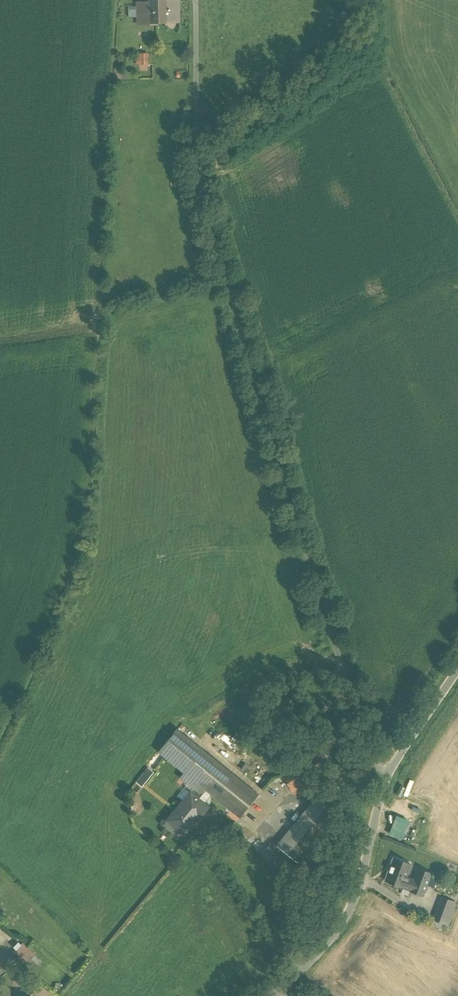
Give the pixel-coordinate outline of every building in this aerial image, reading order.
[(138,3),(138,25),(157,24),(158,22),(170,22),(170,20),(180,20),(180,0),(160,0),(160,1),(148,2),(148,3),(138,3)] [(140,52),(141,65),(152,64),(151,51),(140,52)] [(181,777),(197,790),(202,784),(213,793),(242,817),(258,795),(177,729),(160,751),(186,772),(181,777)] [(327,768),(318,754),(316,751),(281,775),(292,792),(327,768)] [(154,772),(148,766),(136,781),(142,787),(154,772)] [(205,803),(213,793),(202,784),(197,790),(194,794),(191,791),(168,818),(170,820),(165,826),(174,834),(180,827),(186,832),(210,807),(205,803)] [(297,862),(336,813),(317,797),(277,846),(297,862)] [(385,881),(411,891),(415,880),(407,877),(412,864),(395,858),(385,881)] [(419,870),(415,880),(411,891),(424,895),(432,873),(419,870)] [(444,924),(453,901),(441,897),(433,920),(444,924)]
